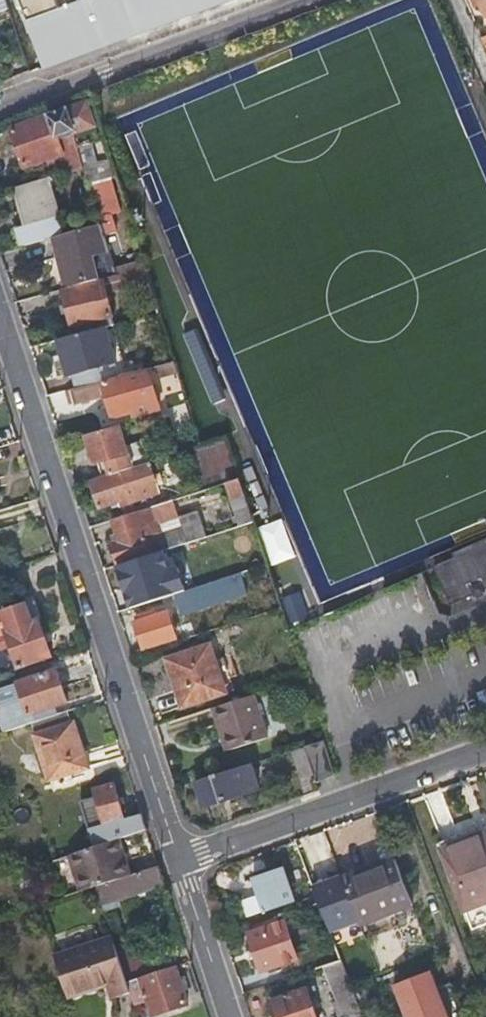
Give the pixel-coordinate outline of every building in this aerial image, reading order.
[(14,7),(11,0),(0,0),(0,12),(14,7)] [(43,68),(226,0),(17,0),(43,68)] [(86,101),(45,116),(49,129),(70,123),(77,146),(82,160),(88,181),(104,177),(94,140),(87,142),(83,129),(93,126),(86,101)] [(49,129),(45,116),(25,123),(36,159),(77,146),(70,123),(49,129)] [(51,171),(15,184),(22,207),(28,223),(18,225),(17,226),(23,244),(50,235),(65,230),(58,212),(63,210),(51,171)] [(110,175),(104,177),(88,181),(97,207),(100,218),(116,266),(121,265),(114,244),(118,243),(110,215),(121,211),(110,175)] [(13,209),(18,225),(28,223),(22,207),(13,209)] [(83,212),(87,223),(96,219),(100,218),(97,207),(83,212)] [(50,235),(64,284),(100,272),(112,268),(96,219),(87,223),(65,230),(50,235)] [(100,272),(64,284),(75,320),(78,320),(81,328),(107,319),(115,316),(100,272)] [(82,383),(96,378),(103,375),(124,368),(119,355),(107,319),(81,328),(57,336),(69,373),(77,370),(82,383)] [(161,366),(176,361),(173,351),(158,356),(161,366)] [(137,414),(144,411),(157,407),(142,362),(124,368),(103,375),(115,412),(136,405),(137,414)] [(82,383),(67,388),(72,404),(101,393),(96,378),(82,383)] [(147,423),(168,417),(164,405),(157,407),(144,411),(147,423)] [(119,419),(83,431),(95,465),(98,464),(104,477),(135,467),(119,419)] [(199,446),(208,483),(239,476),(229,438),(199,446)] [(104,477),(94,481),(101,505),(115,501),(116,506),(144,496),(135,467),(104,477)] [(255,523),(241,480),(225,485),(238,528),(255,523)] [(113,520),(118,538),(177,518),(173,501),(113,520)] [(184,546),(204,539),(196,512),(177,518),(184,546)] [(110,547),(117,567),(137,560),(153,555),(184,546),(177,518),(118,538),(120,543),(110,547)] [(434,565),(450,601),(469,593),(472,599),(485,592),(485,542),(434,565)] [(153,555),(137,560),(151,601),(167,596),(153,555)] [(117,567),(131,607),(151,601),(137,560),(117,567)] [(227,593),(222,578),(177,593),(182,608),(227,593)] [(302,593),(281,597),(287,623),(307,619),(302,593)] [(27,617),(23,605),(0,613),(0,626),(27,617)] [(136,620),(144,646),(179,635),(170,609),(136,620)] [(27,617),(0,626),(0,634),(3,633),(7,643),(11,642),(20,667),(50,658),(38,621),(29,624),(27,617)] [(181,626),(185,637),(196,633),(193,622),(181,626)] [(210,647),(167,660),(182,707),(226,693),(210,647)] [(60,716),(57,708),(67,704),(56,672),(0,691),(0,720),(5,734),(33,725),(60,716)] [(255,694),(214,708),(222,736),(230,733),(234,749),(269,738),(255,694)] [(86,771),(68,713),(60,716),(33,725),(49,783),(61,779),(64,785),(71,782),(70,777),(86,771)] [(230,733),(222,736),(227,752),(234,749),(230,733)] [(314,772),(316,777),(336,771),(325,738),(305,745),(314,772)] [(299,778),(314,772),(305,745),(290,750),(299,778)] [(249,763),(197,781),(205,806),(258,789),(249,763)] [(120,837),(147,828),(142,813),(124,819),(113,784),(94,790),(95,794),(85,797),(95,829),(81,833),(86,849),(120,837)] [(73,793),(71,786),(63,789),(65,796),(73,793)] [(441,851),(464,912),(485,903),(485,833),(441,851)] [(82,892),(95,888),(129,876),(122,856),(125,855),(120,837),(86,849),(70,854),(82,892)] [(394,859),(342,878),(359,923),(359,924),(412,905),(394,859)] [(113,903),(165,885),(159,867),(129,876),(95,888),(104,915),(115,910),(113,903)] [(254,879),(264,909),(293,899),(283,869),(254,879)] [(321,914),(329,934),(359,923),(342,878),(341,876),(311,887),(317,902),(321,914)] [(240,884),(247,915),(261,912),(254,881),(240,884)] [(317,902),(304,907),(309,919),(321,914),(317,902)] [(279,923),(244,934),(260,977),(269,974),(268,970),(293,961),(279,923)] [(122,972),(112,941),(55,959),(68,997),(109,985),(113,999),(129,994),(126,983),(122,972)] [(307,955),(312,971),(316,970),(340,961),(334,945),(307,955)] [(316,970),(335,1016),(361,1016),(348,982),(347,980),(340,961),(316,970)] [(138,979),(154,974),(150,963),(122,972),(126,983),(138,979)] [(174,968),(154,974),(138,979),(149,1016),(150,1016),(185,1005),(174,968)] [(427,970),(393,983),(406,1016),(446,1016),(427,970)] [(273,1016),(317,1016),(310,993),(284,1001),(281,993),(266,999),(273,1016)]
